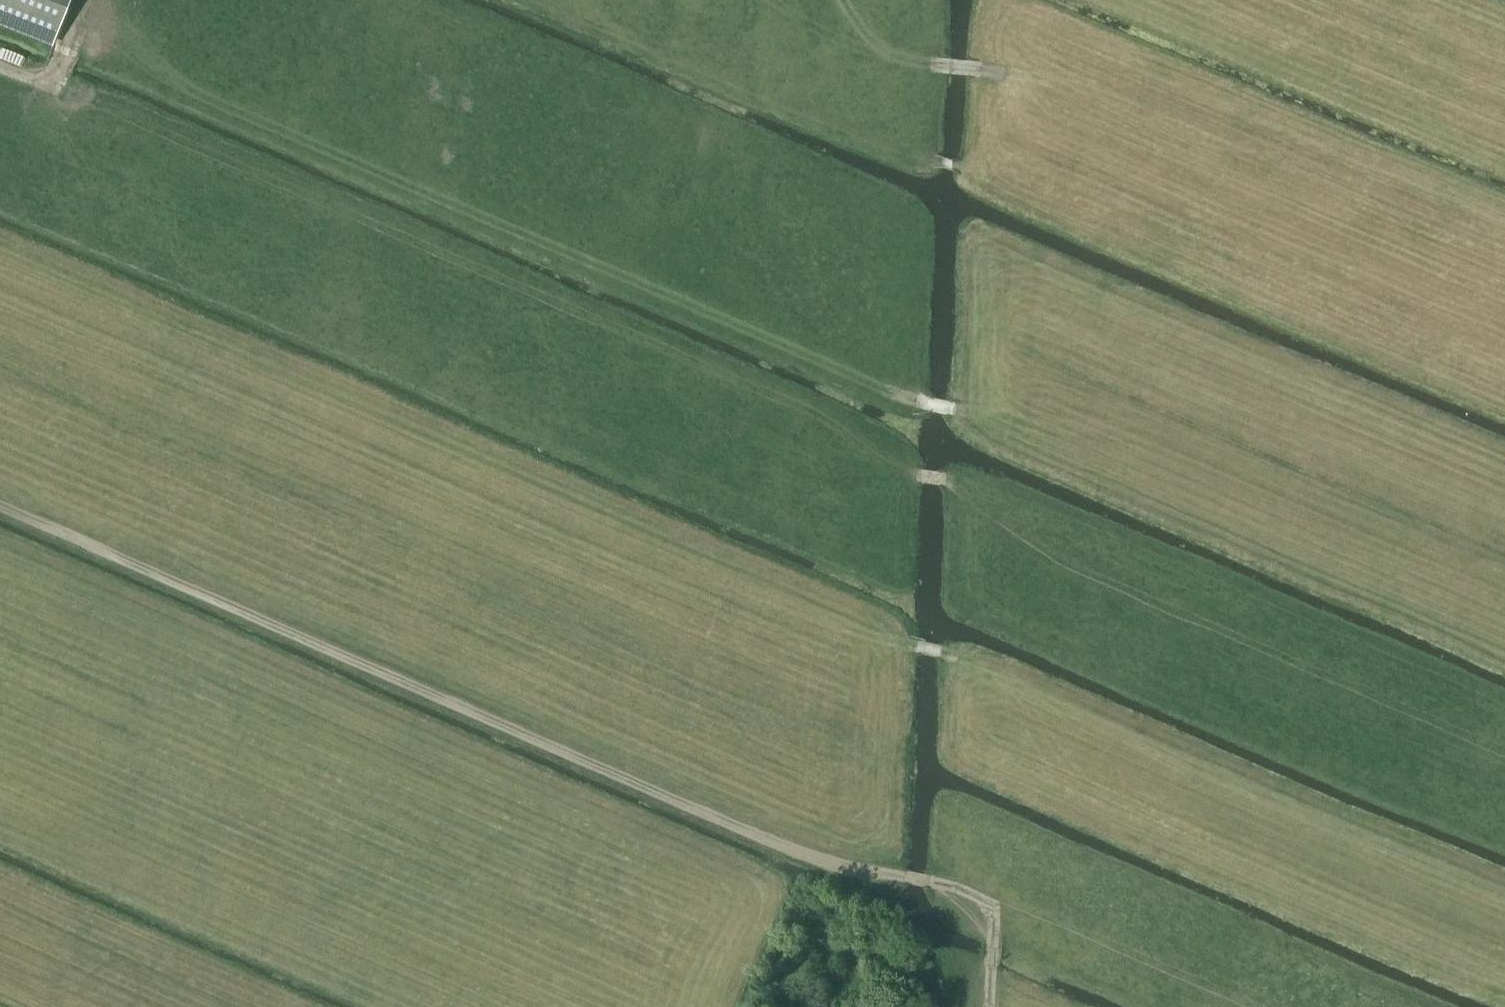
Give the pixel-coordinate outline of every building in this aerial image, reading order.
[(50,46),(68,0),(0,0),(0,26),(50,46)]
